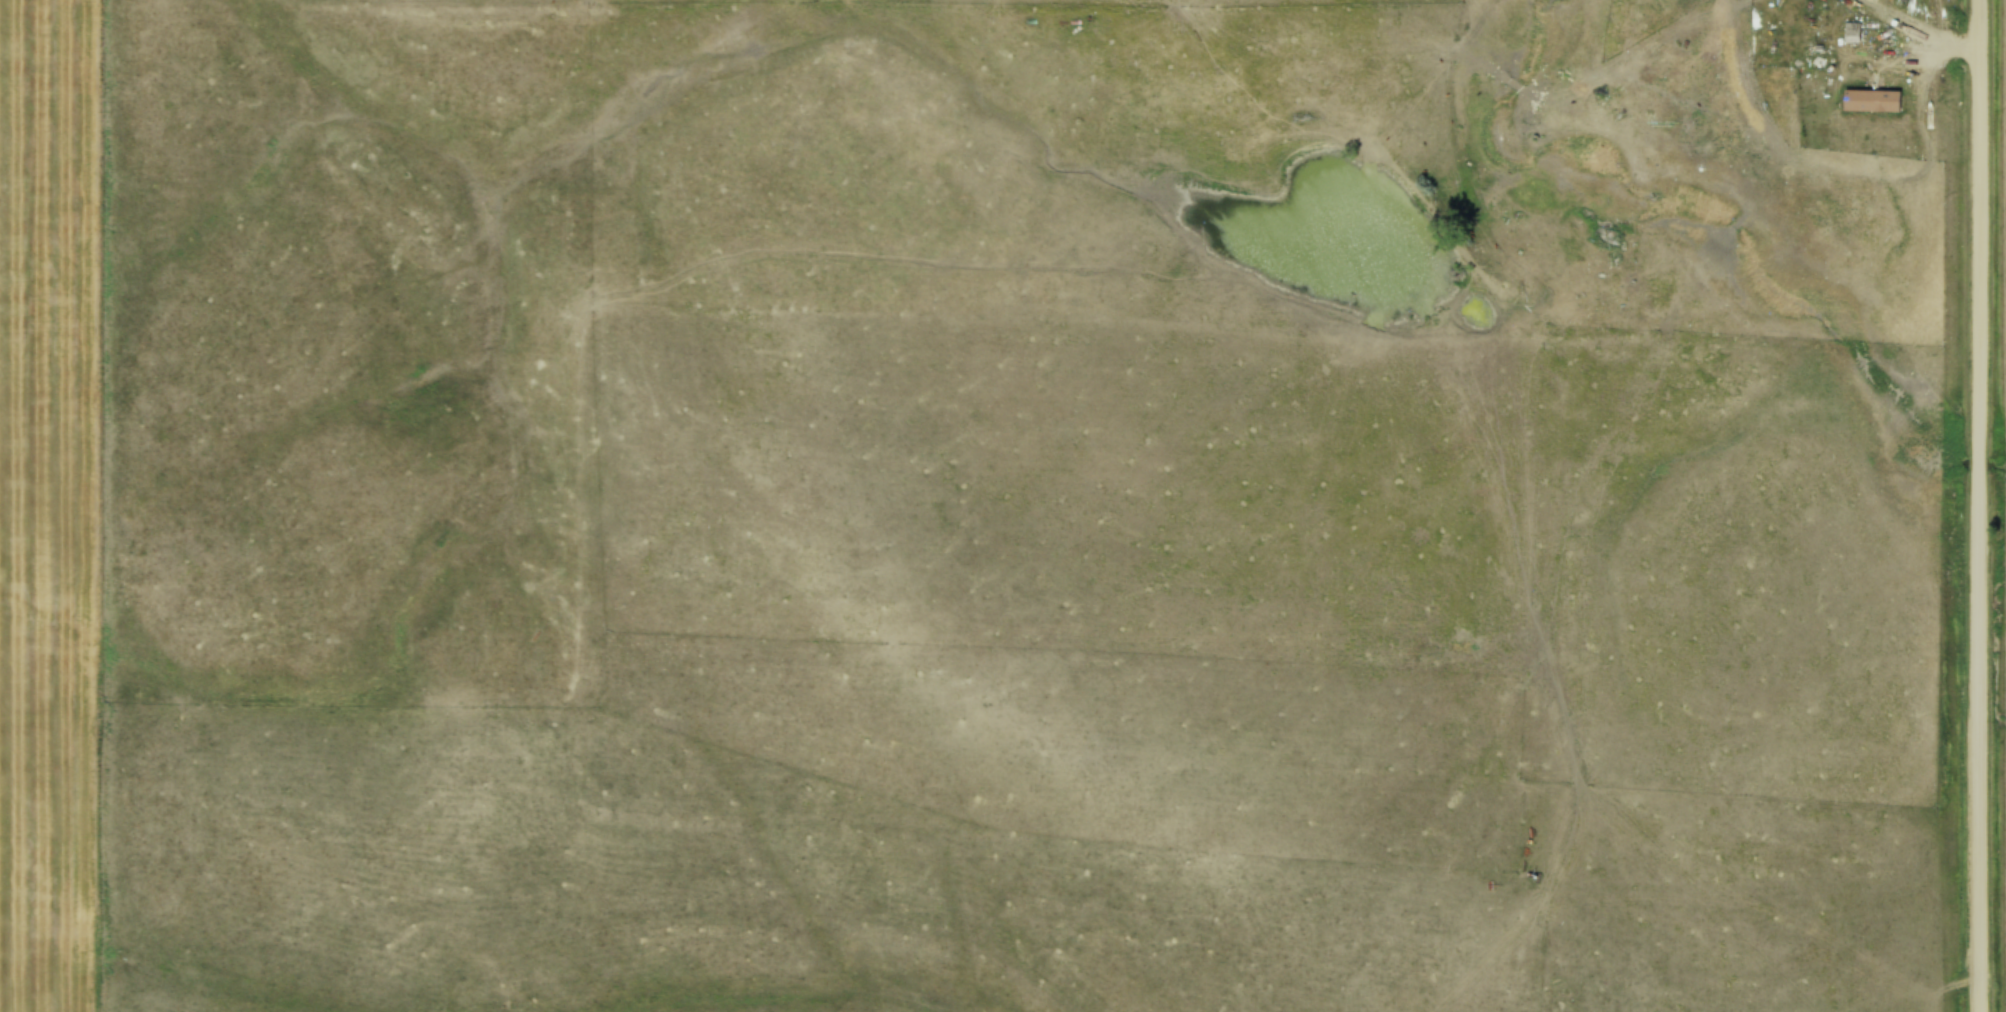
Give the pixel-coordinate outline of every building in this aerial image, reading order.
[(1849,43),(1864,43),(1864,24),(1849,24),(1849,43)] [(1847,113),(1904,113),(1904,93),(1847,93),(1847,113)]
